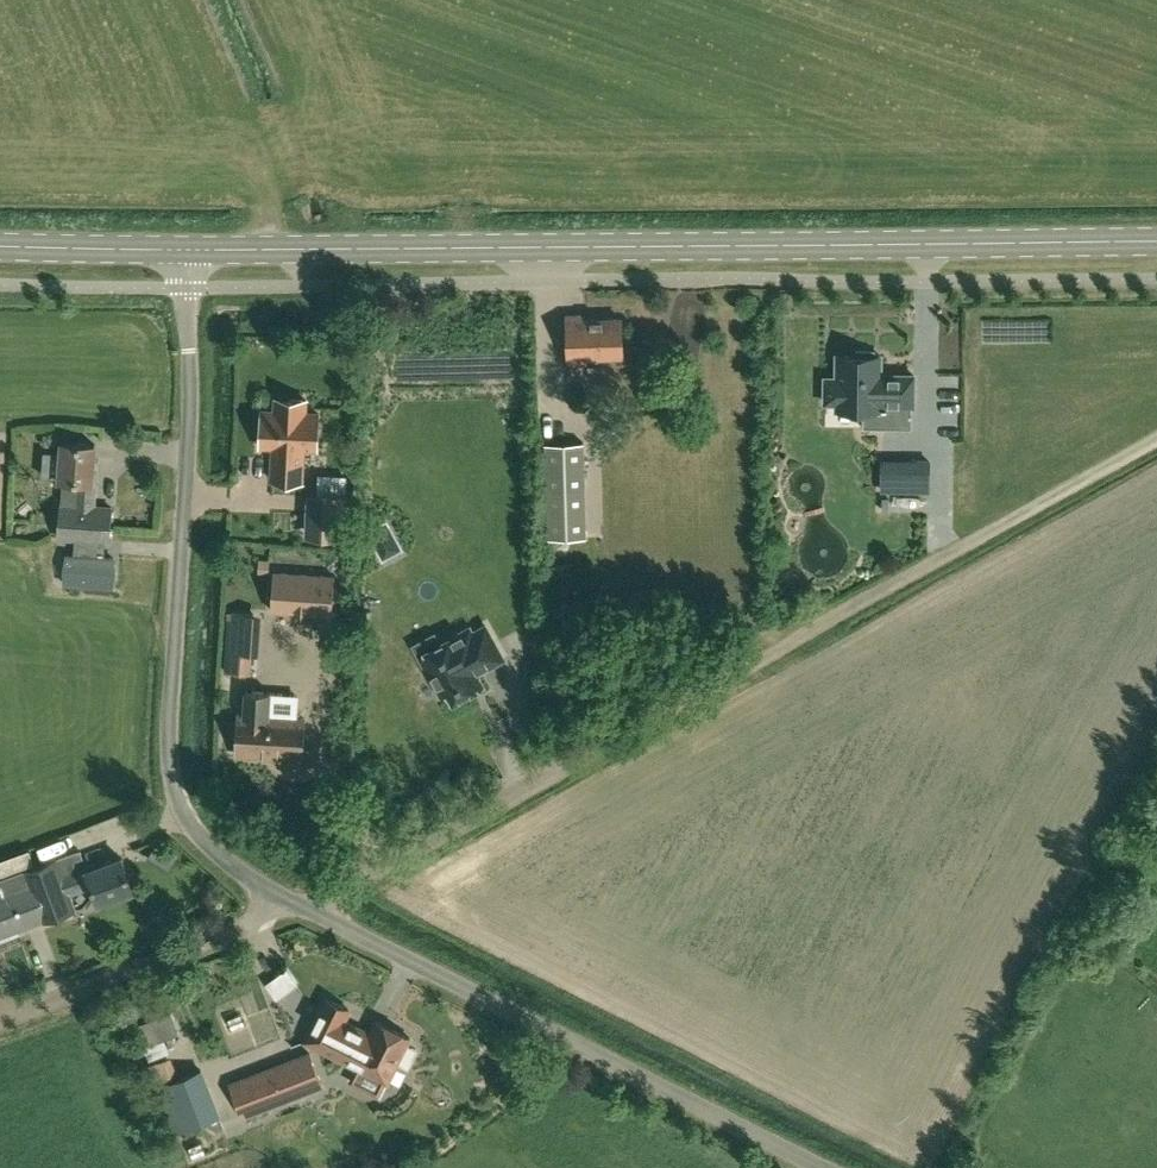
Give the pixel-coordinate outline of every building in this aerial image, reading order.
[(586,357),(623,356),(621,318),(585,319),(584,314),(566,315),(568,363),(586,362),(586,357)] [(837,409),(863,409),(863,427),(912,427),(912,405),(914,405),(914,375),(880,374),(881,355),(875,355),(875,350),(856,350),(856,355),(837,355),(837,378),(825,377),(825,402),(837,402),(837,409)] [(306,399),(289,398),(288,412),(262,410),(260,446),(275,447),(274,454),(273,454),(272,480),(302,481),(304,455),(302,455),(302,448),(317,449),(319,413),(306,412),(306,399)] [(98,471),(94,471),(95,444),(62,442),(60,479),(63,479),(61,501),(60,501),(57,539),(111,542),(114,505),(97,504),(98,471)] [(586,537),(583,442),(545,443),(548,538),(586,537)] [(930,461),(902,461),(901,489),(929,490),(930,461)] [(317,494),(315,536),(344,538),(346,495),(317,494)] [(114,558),(74,555),(67,555),(65,583),(112,587),(114,558)] [(274,571),(272,610),(332,614),(335,575),(274,571)] [(254,653),(271,654),(271,613),(239,612),(238,675),(254,675),(254,653)] [(476,673),(488,667),(503,658),(486,626),(473,633),(470,627),(439,645),(442,650),(423,660),(442,695),(448,691),(450,695),(448,696),(453,705),(470,696),(468,693),(483,685),(476,673)] [(542,626),(529,626),(529,639),(542,639),(542,626)] [(269,715),(270,692),(270,691),(246,690),(245,711),(240,710),(237,755),(301,759),(303,717),(269,715)] [(76,909),(70,893),(92,885),(100,907),(136,894),(122,858),(65,879),(58,860),(25,872),(30,885),(0,896),(0,937),(76,909)] [(326,998),(305,1041),(322,1049),(358,1067),(351,1081),(380,1095),(387,1081),(388,1082),(399,1060),(407,1065),(416,1047),(408,1043),(410,1037),(376,1020),(370,1033),(344,1020),(349,1009),(326,998)] [(178,1034),(170,1014),(137,1026),(145,1047),(178,1034)] [(310,1053),(307,1055),(231,1084),(243,1115),(322,1085),(310,1053)] [(203,1069),(156,1087),(174,1133),(220,1115),(203,1069)]
